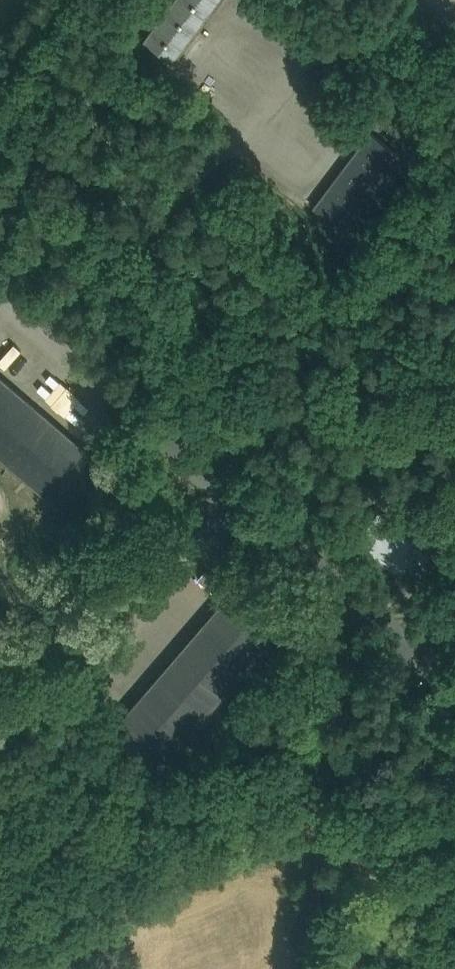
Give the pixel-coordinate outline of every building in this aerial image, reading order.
[(174,62),(221,0),(176,0),(146,41),(174,62)] [(399,154),(371,132),(314,207),(343,228),(399,154)] [(99,460),(0,376),(0,454),(60,505),(99,460)] [(430,554),(381,511),(358,537),(407,580),(430,554)] [(286,621),(241,582),(115,729),(160,767),(286,621)]
